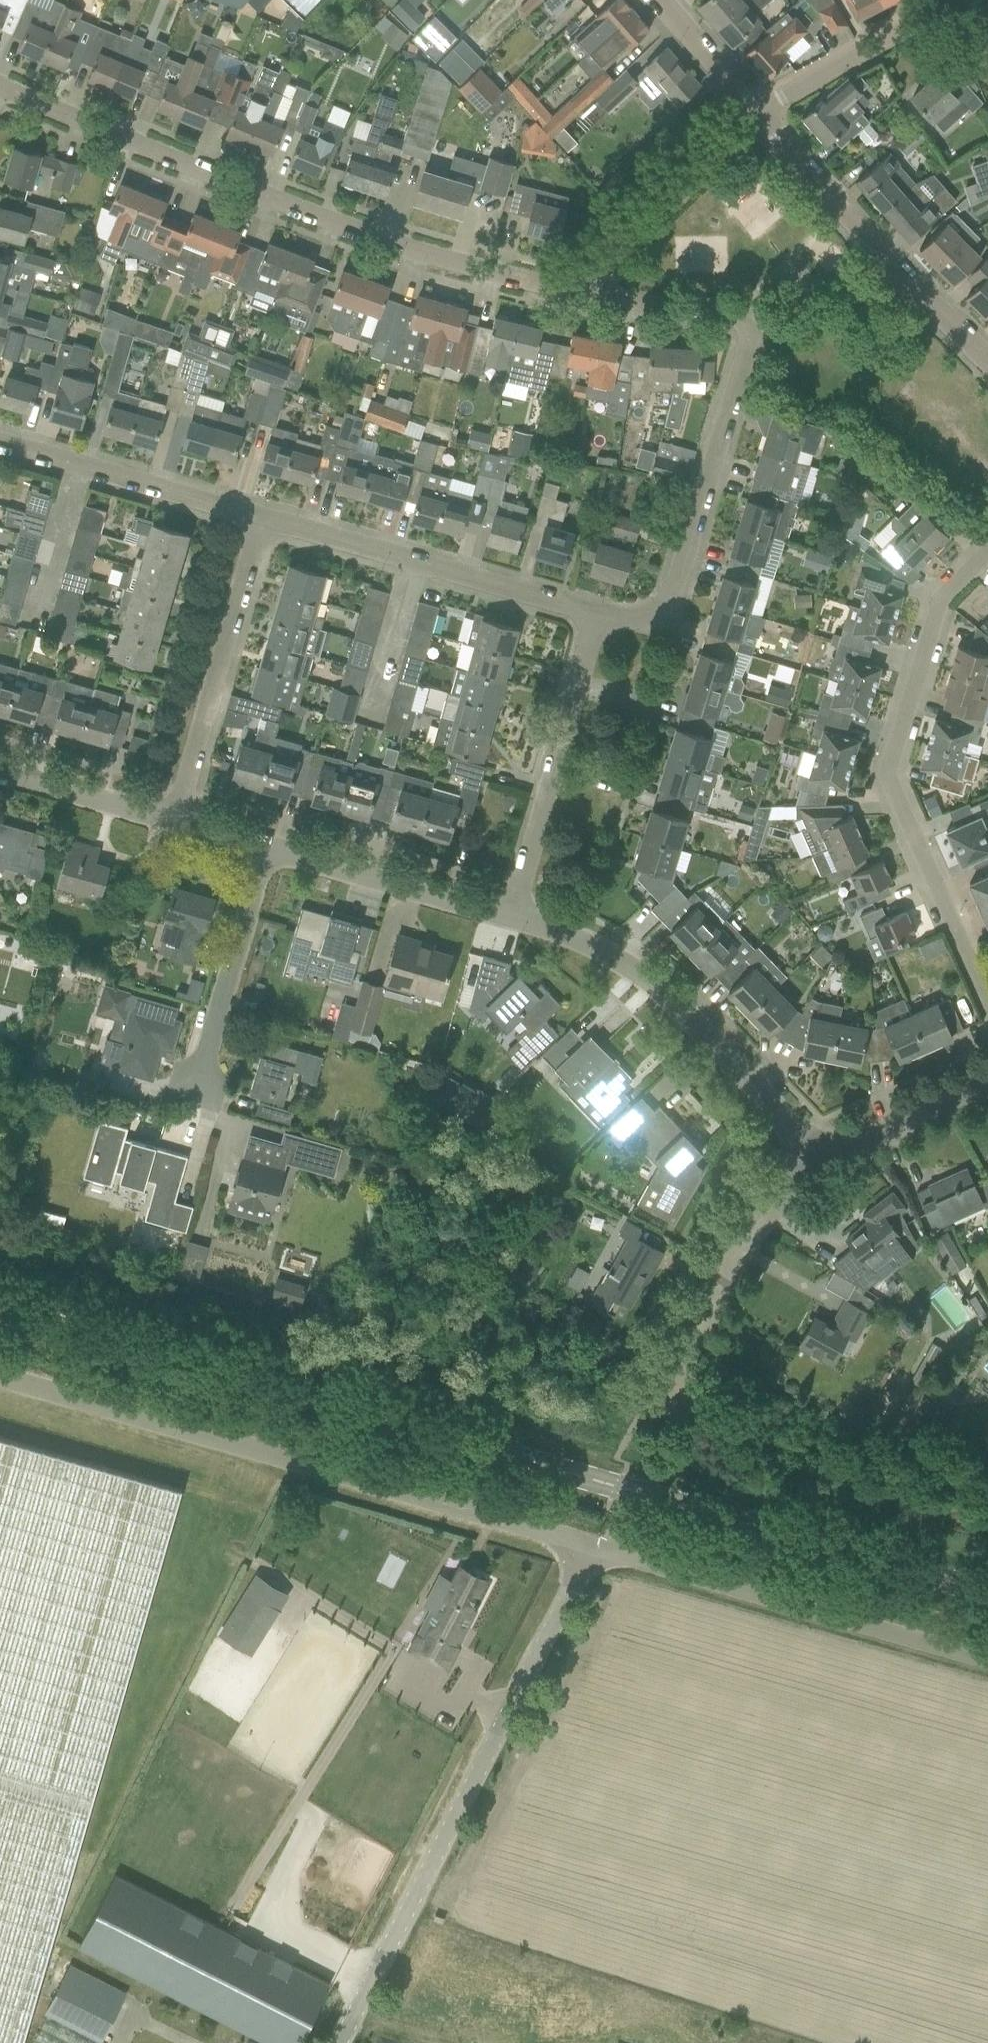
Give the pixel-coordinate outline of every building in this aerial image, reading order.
[(10,7),(21,12),(27,0),(0,0),(0,28),(10,7)] [(65,4),(56,0),(27,0),(21,12),(12,33),(24,38),(19,48),(42,58),(65,4)] [(240,9),(248,0),(219,0),(240,9)] [(260,9),(268,9),(276,0),(251,0),(260,9)] [(306,13),(318,0),(291,0),(306,13)] [(392,8),(412,28),(423,17),(414,7),(407,0),(401,0),(392,8)] [(483,12),(493,22),(513,3),(511,0),(495,0),(483,12)] [(525,3),(533,11),(543,1),(544,0),(528,0),(525,3)] [(543,1),(557,15),(573,0),(544,0),(543,1)] [(575,35),(590,51),(635,12),(624,0),(615,0),(575,35)] [(700,5),(718,26),(747,0),(706,0),(700,5)] [(718,26),(732,42),(758,20),(753,14),(769,0),(747,0),(718,26)] [(856,19),(884,5),(881,0),(846,0),(856,19)] [(819,11),(832,33),(847,24),(834,2),(819,11)] [(82,62),(88,46),(71,37),(82,12),(65,4),(42,58),(52,62),(52,65),(60,68),(62,67),(64,68),(68,59),(80,64),(81,61),(82,62)] [(207,6),(205,13),(207,20),(214,23),(219,11),(207,6)] [(290,6),(279,25),(294,31),(302,18),(290,6)] [(605,68),(649,28),(635,12),(590,51),(605,68)] [(787,13),(742,53),(765,78),(788,58),(783,52),(808,30),(797,17),(793,20),(787,13)] [(372,14),(365,21),(369,25),(376,19),(372,14)] [(434,15),(411,39),(435,62),(458,39),(434,15)] [(392,22),(381,36),(397,49),(408,35),(392,22)] [(98,26),(88,46),(82,62),(93,66),(88,78),(111,88),(134,33),(123,29),(120,36),(98,26)] [(165,89),(157,107),(180,116),(202,62),(213,37),(202,32),(192,58),(188,56),(185,65),(165,56),(158,73),(162,74),(163,80),(168,81),(165,89)] [(152,50),(142,46),(145,38),(134,33),(111,88),(133,97),(146,67),(157,71),(156,72),(158,73),(165,56),(170,45),(157,39),(152,50)] [(202,62),(180,116),(190,121),(190,124),(198,127),(200,125),(203,126),(215,95),(214,94),(224,71),(214,66),(225,39),(213,35),(213,37),(202,62)] [(461,40),(438,62),(459,84),(482,62),(461,40)] [(326,44),(321,56),(334,61),(343,51),(326,44)] [(667,48),(645,67),(646,69),(635,79),(626,69),(594,97),(608,113),(638,86),(642,90),(640,92),(640,96),(649,107),(653,107),(668,94),(677,104),(699,85),(667,48)] [(400,59),(411,63),(414,54),(403,50),(400,59)] [(411,69),(424,73),(427,63),(415,59),(411,69)] [(238,76),(228,100),(239,104),(242,105),(246,95),(252,80),(250,80),(257,65),(244,60),(238,76)] [(404,140),(401,149),(428,158),(450,91),(453,83),(440,68),(428,65),(407,127),(403,139),(404,140)] [(481,112),(502,91),(480,68),(458,89),(481,112)] [(605,68),(556,112),(566,123),(615,79),(605,68)] [(239,104),(226,135),(228,136),(229,139),(236,142),(239,140),(249,145),(272,90),(277,77),(261,70),(250,97),(246,95),(242,105),(239,104)] [(224,71),(214,94),(215,95),(228,100),(238,76),(224,71)] [(859,75),(851,81),(847,77),(801,118),(825,145),(834,137),(842,146),(857,133),(868,123),(869,122),(861,113),(849,123),(838,110),(860,91),(861,92),(868,86),(859,75)] [(983,102),(975,94),(962,79),(961,79),(964,82),(952,93),(936,76),(912,97),(937,124),(962,101),(972,112),(983,102)] [(526,109),(538,99),(524,84),(513,95),(515,97),(526,109)] [(272,90),(249,145),(260,149),(260,152),(267,155),(270,153),(272,154),(280,135),(281,131),(292,136),(296,127),(302,113),(300,113),(309,90),(296,85),(279,125),(273,122),(284,95),(272,90)] [(515,97),(513,95),(507,88),(503,91),(502,91),(481,112),(482,112),(490,121),(515,97)] [(381,98),(375,114),(392,120),(398,103),(381,98)] [(553,116),(538,99),(526,109),(541,126),(544,124),(553,135),(566,123),(556,112),(553,116)] [(333,103),(327,120),(344,126),(350,109),(333,103)] [(300,138),(291,162),(320,174),(321,171),(327,169),(328,170),(345,128),(325,120),(322,128),(311,123),(317,108),(306,104),(303,111),(302,113),(296,127),(306,131),(303,139),(300,138)] [(347,153),(351,154),(341,183),(363,190),(382,133),(383,133),(392,120),(375,114),(374,114),(366,140),(353,135),(347,153)] [(524,130),(521,147),(540,150),(544,130),(535,120),(524,130)] [(868,123),(857,133),(867,144),(878,135),(868,123)] [(563,128),(561,130),(553,137),(567,152),(578,142),(563,128)] [(916,128),(906,137),(915,147),(925,138),(916,128)] [(382,133),(363,190),(385,197),(396,166),(390,164),(394,151),(400,153),(401,149),(404,140),(403,139),(383,133),(382,133)] [(14,147),(6,178),(25,183),(32,186),(36,170),(55,176),(53,184),(69,189),(71,183),(75,167),(76,164),(14,147)] [(889,153),(856,182),(856,183),(860,180),(869,190),(867,192),(884,211),(914,184),(906,175),(898,166),(899,165),(889,153)] [(448,176),(424,168),(414,202),(461,217),(469,190),(479,193),(481,188),(506,195),(515,165),(489,156),(486,165),(455,155),(448,176)] [(914,184),(884,211),(910,240),(955,200),(944,187),(934,175),(914,184)] [(964,188),(971,206),(987,196),(987,179),(978,183),(964,188)] [(113,201),(109,210),(118,214),(100,257),(114,263),(121,247),(144,192),(121,183),(113,201)] [(516,184),(514,191),(509,210),(530,215),(526,230),(557,238),(567,196),(516,184)] [(144,192),(121,247),(134,253),(159,263),(177,220),(161,214),(167,202),(144,192)] [(10,237),(25,241),(28,228),(58,236),(65,212),(32,202),(28,215),(0,207),(0,234),(10,237)] [(920,249),(937,267),(969,235),(973,231),(952,212),(930,230),(934,235),(920,249)] [(177,220),(159,263),(185,274),(178,290),(188,295),(193,283),(217,222),(194,213),(190,225),(177,220)] [(217,222),(193,283),(206,289),(212,274),(236,285),(251,245),(237,240),(240,231),(217,222)] [(969,235),(937,267),(953,283),(980,256),(971,247),(976,242),(979,238),(973,231),(969,235)] [(236,285),(235,287),(253,294),(249,304),(268,311),(291,251),(268,242),(265,251),(251,245),(236,285)] [(291,251),(266,318),(305,333),(306,330),(310,320),(313,311),(320,292),(327,274),(311,268),(315,260),(291,251)] [(27,254),(24,265),(26,265),(25,268),(37,271),(50,275),(51,273),(79,281),(82,269),(27,254)] [(974,270),(984,280),(967,297),(985,315),(987,312),(987,256),(974,270)] [(19,290),(25,268),(26,265),(24,265),(20,264),(3,259),(0,258),(0,285),(19,290)] [(331,341),(342,345),(366,279),(343,270),(336,289),(333,299),(345,302),(335,330),(331,341)] [(366,279),(342,345),(355,349),(359,339),(373,344),(369,355),(382,360),(383,360),(401,303),(386,298),(389,287),(366,279)] [(12,315),(13,312),(15,305),(26,308),(31,293),(19,290),(0,285),(0,311),(12,315)] [(80,288),(74,309),(90,313),(96,293),(80,288)] [(401,303),(383,360),(422,371),(425,360),(426,360),(442,302),(418,296),(415,308),(401,303)] [(450,367),(467,371),(478,325),(462,321),(465,309),(464,309),(462,305),(455,303),(451,305),(442,302),(426,360),(428,360),(439,364),(447,336),(458,339),(450,367)] [(12,315),(9,326),(44,336),(44,335),(61,340),(66,325),(67,319),(51,314),(49,320),(49,322),(13,312),(12,315)] [(126,314),(120,329),(121,330),(130,333),(135,318),(126,314)] [(467,371),(481,375),(484,361),(508,366),(509,363),(519,322),(508,320),(507,316),(499,314),(497,317),(495,317),(492,328),(478,325),(467,371)] [(136,319),(131,333),(149,340),(155,326),(136,319)] [(310,320),(306,330),(312,333),(316,323),(310,320)] [(508,366),(501,394),(525,400),(528,386),(529,386),(545,390),(548,375),(555,343),(540,340),(542,328),(541,328),(539,324),(531,323),(528,325),(519,322),(509,363),(508,366)] [(8,326),(0,324),(0,342),(4,343),(8,328),(8,326)] [(9,327),(1,354),(19,359),(26,332),(9,327)] [(104,330),(103,335),(105,340),(110,341),(115,339),(116,334),(114,330),(109,328),(104,330)] [(129,334),(130,333),(121,330),(120,331),(119,331),(101,394),(115,398),(113,405),(111,405),(110,412),(104,431),(129,438),(141,397),(126,392),(117,390),(133,335),(129,334)] [(207,360),(214,341),(199,335),(188,331),(181,351),(207,360)] [(570,346),(555,343),(548,375),(565,378),(568,364),(591,368),(596,339),(572,334),(570,346)] [(303,336),(294,369),(304,371),(313,337),(303,335),(303,336)] [(54,341),(42,337),(38,349),(50,352),(54,341)] [(587,386),(585,397),(586,397),(595,399),(596,399),(607,401),(605,413),(625,417),(629,396),(634,356),(619,354),(621,343),(596,339),(591,368),(587,386)] [(227,345),(214,341),(207,360),(231,368),(236,352),(226,349),(227,345)] [(55,365),(48,390),(57,392),(50,416),(81,425),(88,399),(88,398),(93,381),(78,377),(81,365),(87,367),(92,347),(73,342),(72,345),(61,342),(60,348),(55,365)] [(650,358),(634,356),(629,396),(650,399),(650,391),(673,392),(675,348),(650,347),(650,358)] [(700,350),(675,348),(673,392),(672,406),(670,411),(666,425),(679,429),(687,398),(680,396),(682,391),(682,378),(711,379),(712,361),(699,360),(700,350)] [(179,412),(194,357),(182,352),(166,404),(141,397),(129,438),(154,446),(162,419),(165,408),(179,412)] [(256,377),(255,379),(269,384),(283,389),(285,385),(291,367),(252,353),(245,374),(256,377)] [(192,416),(189,427),(183,446),(208,453),(221,410),(197,403),(210,362),(206,361),(194,357),(179,412),(192,416)] [(5,382),(0,401),(0,402),(29,410),(36,386),(48,390),(55,365),(42,361),(40,370),(27,367),(23,379),(8,375),(5,382)] [(291,367),(285,385),(298,390),(304,371),(294,369),(291,367)] [(221,410),(208,453),(234,460),(241,434),(246,419),(258,422),(269,384),(255,379),(244,417),(221,410)] [(366,382),(361,395),(371,398),(375,385),(366,382)] [(269,384),(258,422),(273,426),(275,427),(286,390),(283,389),(269,384)] [(585,397),(587,386),(575,384),(573,395),(585,397)] [(325,393),(322,402),(329,405),(332,395),(325,393)] [(586,397),(584,410),(594,412),(596,399),(595,399),(586,397)] [(363,418),(365,419),(404,432),(410,414),(371,399),(363,418)] [(349,449),(345,464),(337,490),(362,497),(374,455),(357,450),(365,419),(363,418),(345,411),(343,417),(340,429),(335,445),(349,449)] [(795,460),(799,447),(809,450),(812,447),(820,426),(774,411),(762,450),(795,460)] [(334,415),(331,426),(340,429),(343,417),(334,415)] [(296,438),(286,475),(311,482),(318,458),(331,461),(335,445),(340,429),(331,426),(326,425),(321,444),(296,438)] [(266,449),(261,468),(286,475),(296,438),(298,433),(275,427),(273,426),(266,449)] [(467,445),(487,450),(491,433),(471,428),(467,445)] [(511,454),(528,457),(532,435),(516,431),(511,454)] [(413,436),(411,442),(414,446),(418,448),(421,439),(413,436)] [(414,463),(413,467),(430,472),(438,444),(421,439),(418,448),(414,463)] [(640,448),(635,466),(650,470),(655,452),(640,448)] [(762,450),(750,489),(783,499),(789,481),(804,485),(810,465),(795,460),(762,450)] [(374,455),(362,497),(388,504),(401,508),(413,467),(414,463),(395,458),(395,459),(375,453),(374,455)] [(448,489),(437,527),(462,534),(463,530),(463,529),(476,533),(485,504),(492,478),(496,466),(499,455),(485,453),(472,496),(448,489)] [(499,455),(496,466),(508,469),(513,464),(515,457),(499,455)] [(652,471),(663,474),(683,479),(687,464),(656,456),(652,471)] [(598,457),(596,466),(615,468),(617,458),(606,457),(606,458),(598,457)] [(841,458),(837,471),(857,477),(861,464),(841,458)] [(553,462),(548,478),(558,481),(563,465),(553,462)] [(861,464),(857,477),(873,482),(877,468),(861,464)] [(492,478),(485,504),(498,508),(496,515),(495,514),(493,522),(487,541),(516,549),(522,530),(528,508),(501,500),(506,482),(504,482),(492,478)] [(437,527),(448,489),(423,481),(417,502),(412,519),(437,527)] [(546,483),(534,523),(545,527),(542,536),(537,555),(564,563),(569,544),(573,533),(560,529),(567,503),(555,500),(559,487),(546,483)] [(772,537),(785,541),(786,537),(788,538),(792,526),(789,526),(789,524),(794,526),(796,518),(792,517),(792,515),(795,516),(798,505),(796,505),(797,503),(783,499),(750,489),(738,527),(772,537)] [(25,511),(46,517),(52,496),(31,490),(25,511)] [(923,494),(899,519),(909,529),(933,553),(949,536),(939,527),(948,518),(934,504),(929,500),(923,494)] [(838,504),(835,512),(847,516),(851,504),(844,501),(838,504)] [(80,515),(77,526),(99,533),(106,511),(83,505),(80,515)] [(25,511),(24,512),(8,507),(5,525),(20,527),(18,532),(40,538),(46,517),(25,511)] [(858,534),(864,514),(850,510),(843,537),(864,551),(870,542),(858,534)] [(828,527),(841,530),(844,516),(831,513),(828,527)] [(586,536),(580,556),(594,560),(590,571),(622,580),(638,524),(619,518),(610,515),(605,530),(616,534),(614,542),(600,538),(600,540),(586,536)] [(140,531),(137,543),(182,556),(188,535),(154,525),(155,522),(135,516),(131,529),(140,531)] [(882,547),(879,550),(883,555),(897,569),(906,560),(916,569),(933,553),(909,529),(908,529),(895,516),(890,521),(890,527),(896,533),(882,547)] [(77,526),(71,548),(93,555),(99,533),(77,526)] [(727,566),(760,576),(772,537),(738,527),(727,566)] [(34,560),(40,538),(18,532),(12,554),(34,560)] [(136,555),(133,566),(175,578),(182,556),(137,543),(136,544),(146,547),(143,557),(136,555)] [(65,569),(87,575),(93,555),(71,548),(65,569)] [(830,557),(814,552),(809,567),(826,572),(830,557)] [(28,581),(34,560),(12,554),(6,574),(28,581)] [(865,555),(862,565),(878,570),(880,565),(865,555)] [(279,590),(318,601),(325,575),(287,564),(287,565),(288,565),(281,590),(280,590),(279,590)] [(170,599),(175,578),(133,566),(133,567),(130,566),(128,572),(124,571),(120,585),(170,599)] [(727,566),(715,604),(748,614),(761,618),(773,580),(760,576),(727,566)] [(864,594),(860,608),(894,618),(901,595),(888,591),(892,578),(873,572),(861,568),(854,591),(864,594)] [(81,598),(87,575),(65,569),(59,591),(81,598)] [(28,581),(6,574),(0,595),(0,596),(22,602),(28,581)] [(124,586),(118,608),(121,609),(163,621),(170,599),(124,586)] [(368,587),(360,613),(381,619),(389,593),(368,587)] [(273,615),(272,615),(321,629),(324,618),(314,615),(318,601),(279,590),(279,591),(281,591),(274,615),(273,615)] [(59,591),(53,613),(75,620),(78,609),(81,598),(59,591)] [(810,594),(798,595),(798,607),(811,606),(810,594)] [(0,596),(0,620),(15,624),(22,602),(0,596)] [(432,633),(434,626),(439,607),(418,601),(411,628),(432,633)] [(715,604),(704,642),(737,652),(743,632),(757,637),(758,637),(764,619),(761,618),(748,614),(715,604)] [(843,628),(839,641),(870,651),(874,639),(887,643),(894,618),(860,608),(853,631),(843,628)] [(157,643),(163,621),(121,609),(118,619),(125,621),(122,633),(157,643)] [(71,634),(75,620),(53,613),(47,634),(69,641),(71,634)] [(353,638),(374,644),(381,619),(360,613),(353,638)] [(480,626),(474,645),(511,655),(518,629),(485,620),(486,616),(475,613),(472,624),(480,626)] [(265,640),(320,655),(327,631),(321,629),(272,615),(272,616),(274,616),(267,640),(265,640)] [(950,670),(987,681),(987,635),(976,627),(969,650),(958,646),(950,670)] [(425,658),(432,633),(411,628),(404,653),(425,658)] [(157,643),(122,633),(119,643),(111,641),(107,653),(151,665),(157,643)] [(71,634),(69,641),(78,643),(80,636),(71,634)] [(346,663),(366,669),(374,644),(353,638),(346,663)] [(258,665),(307,679),(313,655),(320,656),(320,655),(265,640),(265,641),(267,641),(260,665),(258,665)] [(839,641),(835,655),(845,658),(838,681),(873,691),(880,668),(866,664),(870,651),(839,641)] [(463,642),(456,667),(467,670),(504,680),(511,655),(474,645),(474,646),(463,642)] [(704,642),(692,681),(740,695),(744,683),(741,677),(751,656),(737,652),(704,642)] [(418,683),(425,658),(404,653),(398,678),(418,683)] [(8,714),(16,683),(2,679),(6,664),(0,662),(0,712),(8,714)] [(338,688),(359,694),(366,669),(346,663),(338,688)] [(251,690),(250,692),(252,692),(271,698),(287,702),(285,709),(299,713),(301,704),(300,702),(307,679),(258,665),(258,666),(260,666),(259,668),(254,666),(251,679),(256,680),(252,691),(251,690)] [(467,670),(460,695),(497,705),(500,706),(507,681),(504,680),(467,670)] [(982,720),(987,700),(987,681),(950,670),(943,694),(947,696),(943,708),(952,710),(982,720)] [(16,683),(8,714),(32,722),(33,718),(44,721),(52,694),(56,678),(33,671),(28,687),(16,683)] [(411,708),(418,683),(398,678),(391,703),(411,708)] [(681,717),(714,727),(721,702),(729,704),(732,709),(736,711),(742,708),(744,703),(740,697),(740,695),(692,681),(684,705),(689,706),(686,717),(681,716),(681,717)] [(824,692),(817,714),(844,722),(847,710),(852,712),(865,716),(873,691),(838,681),(834,695),(824,692)] [(52,694),(44,721),(55,724),(54,728),(81,735),(91,701),(94,691),(94,689),(69,682),(66,694),(63,693),(62,696),(52,694)] [(333,686),(325,712),(331,714),(352,720),(359,694),(338,688),(333,686)] [(121,747),(131,712),(117,708),(121,695),(95,687),(94,691),(81,735),(121,747)] [(772,687),(768,699),(787,705),(790,693),(772,687)] [(441,716),(490,730),(497,705),(451,692),(451,693),(448,692),(441,716)] [(253,716),(266,720),(264,729),(259,728),(254,748),(241,744),(232,779),(260,787),(270,752),(282,709),(257,702),(253,716)] [(411,708),(391,703),(384,728),(405,734),(411,708)] [(935,719),(928,743),(965,754),(969,741),(977,743),(984,720),(982,720),(952,710),(948,723),(935,719)] [(813,727),(810,737),(821,740),(816,753),(851,764),(858,740),(845,736),(840,735),(844,722),(817,714),(813,727)] [(434,744),(463,752),(483,758),(490,730),(441,716),(434,744)] [(703,767),(720,773),(725,756),(708,751),(715,728),(714,727),(681,717),(689,720),(685,731),(677,729),(669,757),(703,767)] [(766,729),(763,738),(777,743),(780,733),(766,729)] [(132,735),(129,748),(145,752),(148,740),(132,735)] [(350,742),(345,761),(353,763),(358,744),(350,742)] [(929,784),(962,794),(966,780),(971,781),(978,758),(928,743),(920,767),(933,771),(929,784)] [(260,787),(288,795),(290,787),(302,790),(313,752),(300,748),(296,760),(270,752),(260,787)] [(843,788),(851,764),(816,753),(816,754),(804,750),(797,773),(799,773),(795,788),(808,792),(803,805),(824,804),(827,797),(820,795),(824,782),(843,788)] [(345,761),(313,752),(302,790),(314,794),(311,801),(340,809),(353,763),(345,761)] [(669,757),(660,785),(668,788),(664,801),(691,809),(705,813),(714,783),(700,779),(703,767),(669,757)] [(485,767),(466,761),(453,758),(449,771),(466,776),(457,805),(430,798),(434,782),(419,832),(448,840),(456,811),(471,815),(485,767)] [(354,763),(353,763),(340,809),(368,817),(370,810),(382,813),(394,771),(380,767),(379,774),(368,770),(368,767),(366,764),(363,762),(359,762),(356,764),(354,767),(353,766),(354,763)] [(757,765),(752,780),(763,784),(768,769),(757,765)] [(434,782),(394,771),(382,813),(393,816),(391,824),(419,832),(434,782)] [(933,796),(923,800),(930,818),(941,813),(933,796)] [(969,807),(974,818),(946,831),(961,864),(987,852),(987,798),(969,807)] [(679,848),(691,809),(664,801),(661,811),(653,809),(644,837),(679,848)] [(851,815),(844,818),(833,823),(830,816),(829,805),(824,805),(824,804),(803,805),(803,806),(797,806),(796,818),(802,818),(806,827),(801,830),(812,855),(828,848),(860,834),(851,815)] [(743,805),(739,816),(751,820),(755,809),(743,805)] [(8,858),(5,869),(41,879),(52,837),(33,832),(0,822),(0,856),(8,858)] [(868,854),(860,834),(828,848),(812,855),(822,876),(827,874),(831,884),(841,879),(850,875),(845,864),(868,854)] [(672,868),(679,848),(644,837),(636,865),(641,867),(638,879),(659,901),(675,886),(672,882),(677,869),(672,868)] [(748,840),(742,860),(755,859),(760,844),(748,840)] [(71,842),(66,862),(60,883),(100,894),(108,868),(91,863),(95,849),(71,842)] [(843,901),(848,912),(872,901),(867,891),(891,880),(882,860),(850,875),(859,894),(843,901)] [(763,864),(761,868),(762,876),(765,879),(770,878),(772,875),(771,866),(768,864),(763,864)] [(987,899),(987,875),(969,883),(978,903),(987,899)] [(171,956),(176,957),(195,963),(213,900),(174,889),(166,918),(167,919),(162,938),(175,942),(171,956)] [(687,898),(668,916),(676,925),(670,931),(691,952),(723,922),(695,891),(687,898)] [(714,891),(704,901),(723,920),(733,911),(714,891)] [(978,903),(987,924),(987,923),(987,899),(978,903)] [(783,902),(774,910),(783,919),(792,911),(785,904),(783,902)] [(283,975),(302,981),(311,950),(333,956),(328,976),(351,983),(360,951),(351,948),(359,923),(302,907),(283,975)] [(878,935),(883,948),(915,934),(905,911),(887,919),(881,907),(859,917),(869,939),(878,935)] [(726,919),(723,922),(691,952),(711,973),(717,967),(727,978),(759,947),(758,947),(756,949),(726,919)] [(819,927),(816,932),(818,938),(824,941),(830,939),(833,933),(830,927),(824,924),(819,927)] [(384,983),(427,995),(430,984),(444,988),(453,957),(425,949),(426,943),(398,935),(384,983)] [(940,937),(929,941),(935,954),(945,949),(940,937)] [(984,952),(987,950),(987,937),(979,941),(984,952)] [(822,944),(810,955),(821,966),(833,955),(822,944)] [(787,977),(759,947),(727,978),(735,985),(728,991),(750,1013),(775,989),(775,988),(787,977)] [(510,963),(483,956),(478,975),(469,1009),(482,1022),(492,1013),(505,1027),(517,1016),(527,1026),(517,1036),(535,1056),(558,1034),(544,1020),(560,1005),(540,984),(529,994),(508,972),(510,963)] [(193,983),(192,989),(195,993),(199,994),(201,993),(203,991),(205,986),(204,984),(202,982),(197,981),(193,983)] [(357,1007),(351,1029),(372,1035),(385,987),(364,982),(357,1007)] [(256,983),(252,997),(257,999),(260,999),(264,985),(261,984),(256,983)] [(106,988),(99,1011),(129,1020),(122,1043),(109,1039),(107,1039),(100,1063),(115,1067),(116,1067),(131,1071),(150,1076),(159,1044),(171,1047),(178,1023),(175,1022),(175,1019),(179,1007),(131,993),(131,995),(106,988)] [(775,989),(750,1013),(769,1033),(775,1028),(790,1036),(802,1013),(795,1009),(775,989)] [(177,990),(176,996),(199,1003),(200,997),(177,990)] [(802,1013),(790,1036),(804,1044),(803,1052),(833,1058),(840,1024),(838,1024),(842,1006),(816,1000),(812,998),(803,1014),(802,1013)] [(874,1012),(875,1029),(878,1054),(895,1052),(898,1059),(925,1047),(912,1016),(911,1016),(903,999),(874,1012)] [(931,1007),(912,1016),(925,1047),(952,1036),(951,1035),(963,1030),(949,999),(931,1007)] [(342,1002),(336,1025),(351,1029),(357,1007),(342,1002)] [(0,1025),(0,1032),(4,1040),(17,1034),(10,1020),(0,1025)] [(862,1055),(878,1054),(875,1029),(868,1030),(840,1024),(833,1058),(860,1063),(862,1055)] [(584,1040),(554,1068),(564,1079),(559,1085),(567,1093),(568,1092),(580,1089),(607,1117),(607,1118),(629,1098),(623,1092),(632,1084),(629,1081),(632,1078),(628,1074),(617,1063),(590,1034),(584,1040)] [(291,1070),(302,1074),(300,1079),(315,1083),(323,1056),(284,1046),(265,1040),(250,1093),(269,1099),(282,1102),(289,1076),(291,1070)] [(45,1051),(31,1055),(34,1065),(48,1060),(45,1051)] [(463,1084),(448,1111),(471,1123),(486,1108),(497,1098),(491,1095),(489,1091),(487,1090),(481,1090),(477,1087),(475,1091),(463,1084)] [(662,1162),(650,1185),(661,1191),(651,1209),(674,1222),(702,1171),(694,1162),(703,1153),(692,1141),(659,1107),(656,1110),(633,1132),(662,1162)] [(486,1108),(471,1123),(478,1131),(481,1129),(494,1116),(486,1108)] [(284,1109),(280,1120),(289,1123),(292,1111),(284,1109)] [(619,1146),(633,1132),(619,1118),(605,1131),(619,1146)] [(126,1127),(101,1120),(86,1174),(111,1181),(114,1171),(121,1173),(119,1180),(143,1187),(146,1180),(156,1183),(149,1207),(147,1207),(143,1219),(166,1226),(170,1213),(171,1214),(187,1157),(155,1148),(155,1146),(131,1139),(130,1141),(123,1139),(126,1127)] [(335,1176),(342,1150),(286,1134),(283,1145),(270,1141),(250,1136),(232,1199),(252,1204),(270,1209),(284,1162),(335,1176)] [(986,1178),(974,1184),(967,1168),(928,1185),(928,1187),(916,1192),(925,1210),(931,1224),(986,1198),(987,1203),(987,1181),(986,1178)] [(853,1248),(833,1264),(836,1268),(834,1271),(867,1289),(879,1279),(900,1262),(920,1247),(911,1231),(907,1224),(901,1214),(906,1210),(892,1192),(863,1215),(869,1222),(847,1239),(853,1248)] [(641,1229),(628,1222),(620,1236),(629,1240),(612,1271),(603,1267),(602,1269),(607,1272),(592,1298),(596,1300),(594,1305),(597,1306),(614,1316),(623,1300),(629,1303),(650,1265),(654,1267),(662,1253),(636,1239),(641,1229)] [(967,1265),(948,1232),(933,1241),(953,1274),(967,1265)] [(305,1256),(291,1256),(290,1270),(305,1270),(305,1256)] [(524,1259),(517,1273),(532,1282),(540,1268),(524,1259)] [(178,1277),(177,1280),(197,1285),(198,1283),(201,1272),(181,1266),(178,1277)] [(276,1278),(270,1301),(284,1305),(291,1283),(276,1278)] [(831,1327),(815,1317),(799,1344),(817,1354),(830,1362),(848,1332),(850,1327),(858,1331),(867,1314),(874,1302),(853,1289),(846,1301),(833,1324),(831,1327)] [(987,1317),(976,1296),(970,1299),(982,1320),(987,1317)] [(932,1343),(920,1365),(934,1373),(946,1351),(932,1343)] [(953,1363),(945,1376),(957,1383),(964,1371),(953,1363)] [(847,1399),(839,1413),(859,1424),(859,1423),(867,1410),(847,1399)] [(181,1489),(0,1437),(0,2042),(22,2042),(181,1489)] [(293,1560),(281,1583),(372,1630),(384,1607),(293,1560)] [(411,1650),(427,1659),(445,1668),(475,1609),(470,1607),(485,1578),(461,1566),(453,1582),(447,1579),(411,1650)] [(285,1594),(258,1577),(229,1623),(256,1640),(266,1624),(268,1625),(278,1609),(277,1607),(285,1594)] [(363,1842),(336,1894),(362,1908),(389,1856),(363,1842)] [(114,1875),(78,1946),(270,2042),(298,2042),(329,1983),(114,1875)] [(33,2037),(45,2042),(101,2042),(122,2002),(66,1973),(33,2037)]
